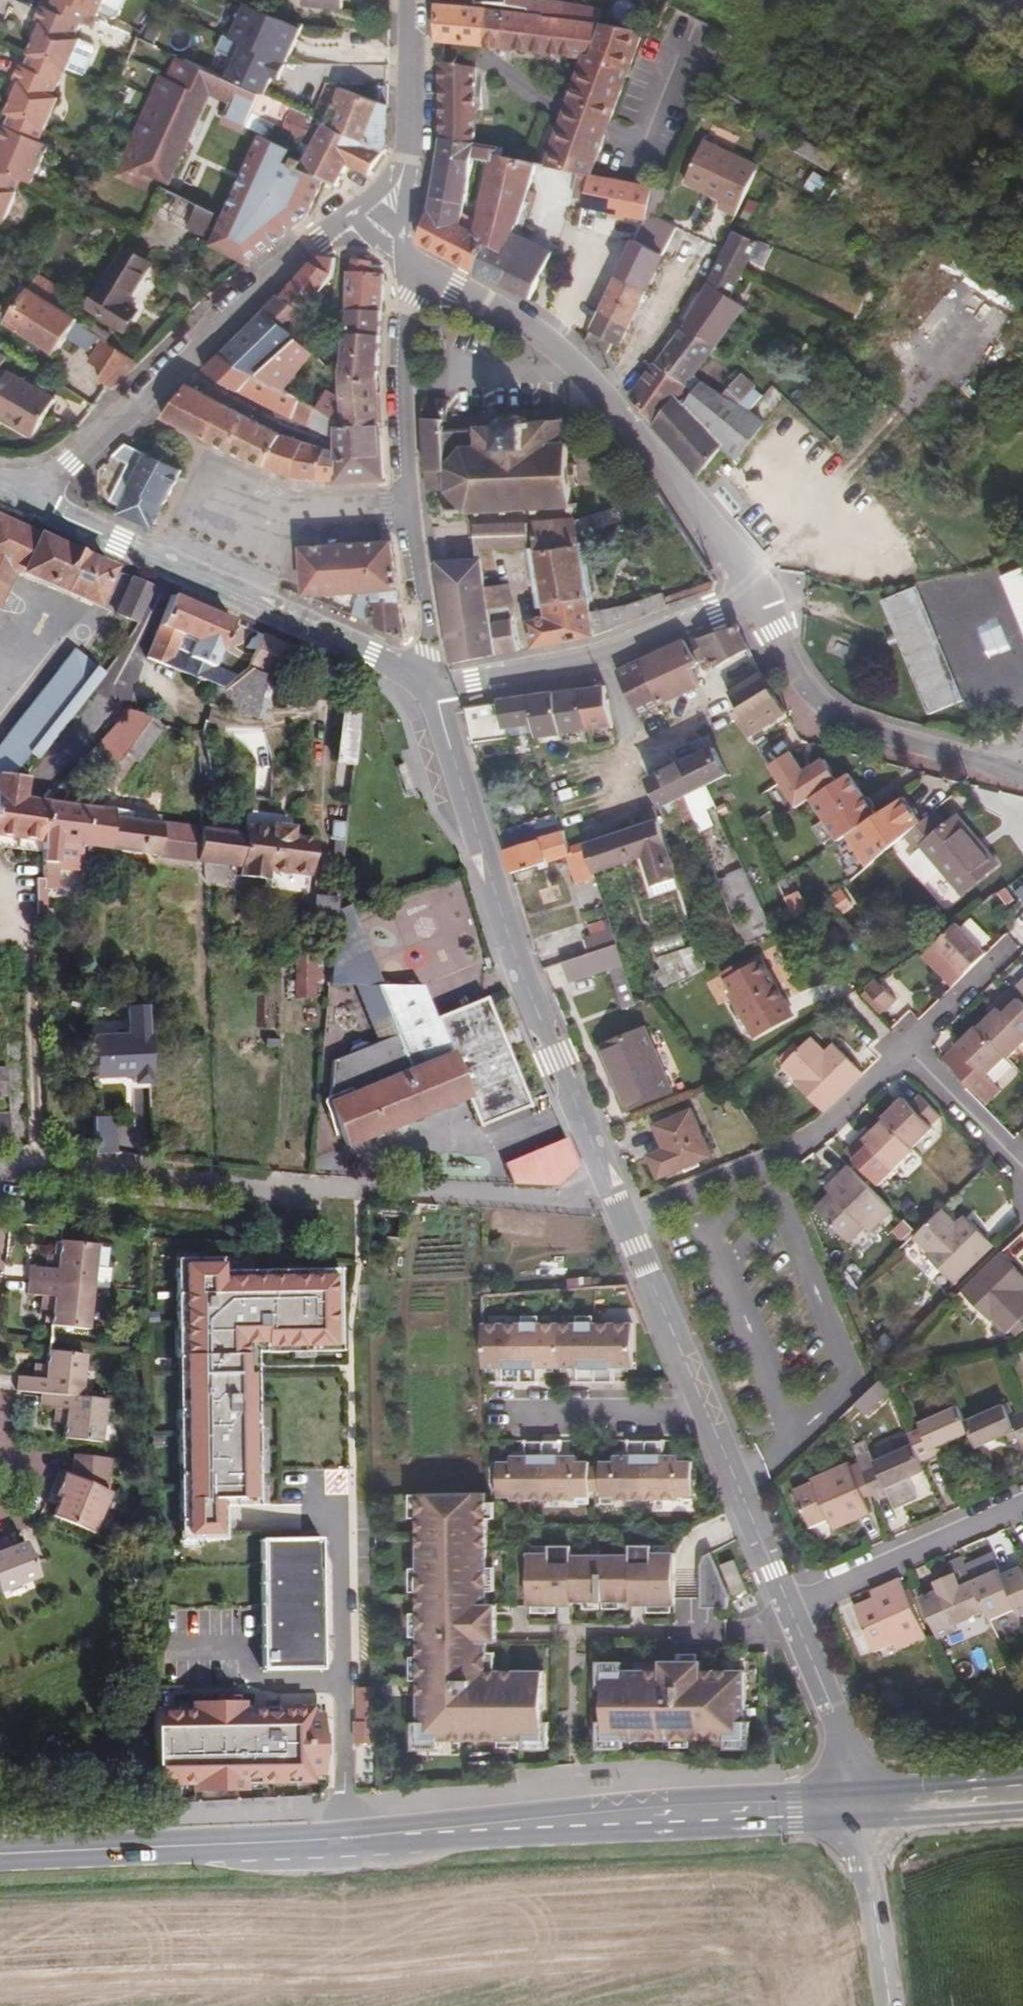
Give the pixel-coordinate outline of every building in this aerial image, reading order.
[(32,8),(39,10),(72,22),(84,25),(85,22),(93,0),(34,0),(32,8)] [(85,22),(97,26),(102,24),(105,21),(113,0),(93,0),(85,22)] [(288,8),(326,16),(329,0),(290,0),(288,8)] [(596,22),(599,0),(462,0),(462,4),(535,5),(596,22)] [(298,28),(244,3),(229,36),(242,43),(228,74),(268,92),(298,28)] [(596,126),(626,29),(596,22),(536,11),(427,7),(427,41),(574,50),(554,108),(537,160),(583,169),(596,126)] [(72,22),(39,10),(36,19),(68,32),(72,22)] [(68,32),(36,19),(27,16),(22,32),(27,34),(21,49),(15,64),(18,65),(51,78),(56,80),(68,48),(62,45),(68,32)] [(27,34),(22,32),(17,47),(21,49),(27,34)] [(94,45),(77,39),(68,64),(85,70),(94,45)] [(180,62),(169,87),(155,81),(118,166),(140,176),(161,186),(194,111),(199,97),(218,105),(212,119),(241,132),(246,122),(254,101),(298,120),(293,132),(311,141),(308,149),(288,140),(258,127),(231,186),(218,215),(194,206),(187,224),(210,233),(195,266),(217,286),(299,217),(294,215),(305,192),(317,169),(332,176),(340,163),(361,172),(366,158),(370,144),(371,126),(372,100),(335,87),(330,101),(333,103),(323,124),(310,118),(207,74),(180,62)] [(506,238),(510,222),(514,223),(522,191),(512,188),(515,177),(518,157),(489,152),(471,148),(470,69),(428,62),(428,139),(426,151),(420,195),(410,239),(426,248),(447,260),(524,302),(538,260),(503,245),(506,238)] [(13,77),(46,90),(51,78),(18,65),(13,77)] [(34,137),(45,107),(40,105),(46,90),(13,77),(7,74),(0,91),(5,93),(0,106),(0,124),(34,137)] [(246,122),(241,132),(246,134),(251,124),(246,122)] [(30,148),(34,137),(0,124),(0,136),(30,148)] [(15,188),(19,190),(35,150),(30,148),(0,136),(0,182),(15,188)] [(820,167),(826,157),(797,138),(792,149),(820,167)] [(728,214),(747,170),(700,143),(680,182),(714,200),(712,206),(728,214)] [(140,176),(118,166),(113,179),(134,188),(140,176)] [(583,169),(575,199),(643,214),(650,183),(583,169)] [(796,188),(807,195),(816,182),(805,174),(796,188)] [(11,197),(15,188),(0,182),(0,193),(11,197)] [(658,213),(665,188),(653,184),(646,210),(658,213)] [(11,197),(0,193),(0,225),(11,197)] [(740,200),(727,233),(745,240),(758,208),(740,200)] [(572,209),(565,230),(573,233),(580,212),(572,209)] [(654,265),(672,225),(644,212),(643,214),(586,334),(610,346),(613,340),(616,334),(620,336),(654,265)] [(679,480),(704,456),(721,474),(755,443),(738,422),(675,393),(712,356),(741,317),(722,303),(749,250),(723,241),(715,258),(708,279),(703,290),(685,318),(677,331),(660,352),(622,399),(621,408),(679,480)] [(123,305),(145,271),(122,254),(83,312),(118,336),(133,313),(123,305)] [(359,260),(340,258),(338,309),(335,395),(313,383),(307,399),(282,384),(309,336),(284,315),(305,296),(322,256),(304,254),(282,275),(262,295),(258,291),(245,304),(247,307),(228,326),(201,353),(190,364),(232,383),(253,392),(285,412),(330,440),(330,448),(264,427),(173,380),(160,405),(213,436),(254,460),(285,472),(305,475),(326,478),(368,473),(364,412),(362,381),(362,370),(366,322),(369,275),(369,269),(359,268),(359,260)] [(897,365),(960,288),(1017,334),(958,406),(974,418),(1022,357),(1022,314),(957,261),(882,353),(897,365)] [(14,295),(7,304),(13,308),(0,326),(0,334),(35,356),(57,324),(56,323),(14,295)] [(72,317),(62,332),(88,349),(98,334),(72,317)] [(126,373),(92,349),(77,370),(91,380),(85,387),(98,396),(126,373)] [(8,357),(0,353),(0,381),(0,412),(40,432),(59,396),(4,367),(8,357)] [(738,422),(744,429),(760,415),(756,409),(757,408),(737,385),(719,401),(738,422)] [(413,467),(434,468),(432,451),(455,432),(470,431),(469,412),(432,413),(432,393),(409,394),(413,467)] [(432,451),(434,468),(434,486),(455,497),(549,493),(548,466),(563,466),(562,446),(549,445),(548,423),(520,421),(519,410),(469,412),(470,431),(455,432),(432,451)] [(111,441),(99,452),(117,461),(102,497),(111,502),(107,511),(140,525),(169,466),(124,446),(111,441)] [(586,508),(563,511),(566,528),(589,526),(586,508)] [(566,528),(563,511),(518,513),(525,594),(574,590),(566,528)] [(510,513),(465,515),(468,541),(474,540),(511,538),(510,513)] [(109,580),(0,525),(0,578),(1,574),(7,576),(91,616),(109,580)] [(345,589),(335,609),(391,634),(381,540),(348,540),(332,541),(294,541),(296,590),(303,590),(345,589)] [(443,653),(502,645),(496,604),(502,604),(499,580),(474,581),(470,557),(469,547),(425,551),(443,653)] [(1000,577),(1022,633),(1022,568),(1000,577)] [(929,715),(964,699),(916,585),(882,598),(929,715)] [(133,637),(153,599),(129,589),(112,627),(133,637)] [(574,590),(525,594),(527,610),(516,611),(520,642),(552,638),(581,634),(580,626),(578,609),(574,590)] [(654,593),(578,609),(580,626),(658,606),(654,593)] [(216,662),(232,631),(170,606),(165,604),(144,676),(161,681),(166,669),(175,647),(216,662)] [(714,645),(721,643),(726,649),(728,647),(728,646),(729,643),(729,642),(727,638),(725,636),(721,635),(719,635),(716,637),(715,639),(714,641),(714,643),(714,645)] [(260,667),(270,671),(279,650),(256,641),(242,673),(253,678),(260,667)] [(696,669),(702,679),(733,659),(726,649),(721,643),(714,645),(695,652),(673,659),(683,675),(696,669)] [(287,677),(288,675),(295,657),(279,650),(270,671),(287,677)] [(662,684),(683,675),(673,659),(669,652),(653,657),(631,665),(640,707),(665,698),(662,684)] [(311,683),(318,666),(295,657),(288,675),(311,683)] [(752,689),(733,659),(702,679),(720,708),(752,689)] [(101,690),(68,665),(0,745),(0,778),(4,782),(20,765),(28,772),(101,690)] [(609,720),(640,707),(631,665),(618,670),(601,676),(609,720)] [(573,687),(562,688),(565,727),(586,724),(582,686),(573,687)] [(549,690),(540,691),(546,729),(565,727),(562,688),(549,690)] [(720,708),(728,721),(760,701),(752,689),(720,708)] [(454,700),(460,739),(497,735),(496,726),(521,723),(523,732),(546,729),(540,691),(512,694),(454,700)] [(740,747),(776,725),(767,712),(760,701),(728,721),(724,724),(733,739),(740,747)] [(34,846),(35,874),(46,874),(47,861),(62,862),(61,889),(80,890),(81,851),(197,864),(194,835),(188,835),(188,822),(95,812),(139,716),(119,704),(85,749),(97,757),(93,763),(99,766),(102,760),(108,764),(95,790),(85,811),(42,806),(32,805),(20,805),(21,789),(1,786),(0,786),(0,842),(34,846)] [(338,762),(340,715),(325,715),(324,761),(338,762)] [(87,785),(95,790),(108,764),(102,760),(99,766),(95,773),(91,770),(87,776),(91,779),(87,785)] [(680,796),(697,788),(685,762),(622,793),(635,820),(661,806),(680,796)] [(768,789),(788,819),(803,809),(829,791),(815,770),(794,784),(781,764),(763,776),(771,788),(768,789)] [(760,778),(768,789),(771,788),(763,776),(760,778)] [(803,809),(828,846),(832,843),(866,822),(863,817),(855,806),(840,784),(829,791),(803,809)] [(674,832),(694,822),(680,796),(661,806),(674,832)] [(221,838),(200,836),(201,865),(239,869),(240,879),(267,882),(268,873),(302,877),(311,878),(312,841),(292,838),(293,830),(272,828),(272,835),(245,831),(238,800),(226,800),(229,829),(219,828),(221,838)] [(855,806),(863,817),(867,814),(860,803),(855,806)] [(896,848),(911,836),(890,807),(866,822),(832,843),(858,879),(896,848)] [(493,842),(499,857),(545,838),(538,822),(493,842)] [(633,831),(630,825),(570,848),(574,858),(633,831)] [(937,841),(925,825),(911,836),(896,848),(909,865),(914,861),(952,908),(985,881),(947,834),(937,841)] [(644,897),(662,890),(633,831),(574,858),(581,878),(592,874),(626,862),(644,897)] [(499,857),(507,878),(555,861),(552,855),(545,838),(499,857)] [(574,858),(570,848),(560,852),(564,861),(574,858)] [(583,882),(581,878),(574,858),(564,861),(560,852),(552,855),(555,861),(566,888),(583,882)] [(721,858),(714,862),(753,939),(779,925),(742,864),(729,872),(721,858)] [(332,909),(333,901),(315,899),(313,920),(332,921),(332,909)] [(332,924),(357,925),(352,910),(332,909),(332,921),(332,924)] [(311,934),(331,936),(332,924),(332,921),(313,920),(311,934)] [(331,936),(329,983),(359,983),(381,1039),(396,1035),(378,983),(357,925),(332,924),(331,936)] [(958,984),(990,954),(961,924),(929,954),(958,984)] [(618,1005),(631,1000),(607,942),(561,961),(569,984),(604,973),(618,1005)] [(758,1043),(794,1023),(753,954),(720,972),(733,996),(730,998),(758,1043)] [(315,961),(294,961),(294,996),(316,996),(315,961)] [(900,1001),(879,981),(870,990),(889,1010),(900,1001)] [(532,1105),(492,1000),(440,1016),(427,983),(378,983),(396,1035),(381,1039),(363,1045),(362,1040),(349,1043),(350,1048),(328,1056),(325,1105),(333,1125),(340,1124),(345,1136),(471,1094),(481,1122),(532,1105)] [(1015,991),(988,1013),(994,1019),(1003,1011),(1008,1015),(1022,1001),(1022,1000),(1015,991)] [(994,1019),(980,1031),(1008,1058),(1010,1062),(1022,1049),(1022,1001),(1008,1015),(1003,1011),(994,1019)] [(126,1041),(88,1043),(89,1083),(130,1082),(130,1090),(148,1089),(145,1011),(125,1012),(126,1041)] [(622,1109),(668,1090),(642,1028),(605,1043),(622,1093),(617,1095),(622,1109)] [(980,1031),(977,1029),(957,1046),(965,1055),(955,1064),(975,1085),(985,1075),(987,1077),(1008,1058),(980,1031)] [(836,1103),(865,1075),(842,1053),(833,1062),(828,1056),(811,1041),(798,1051),(792,1046),(776,1059),(797,1081),(794,1083),(824,1114),(836,1103)] [(833,1062),(842,1053),(837,1048),(828,1056),(833,1062)] [(0,1061),(0,1090),(9,1089),(8,1061),(0,1061)] [(89,1095),(90,1143),(111,1145),(110,1095),(89,1095)] [(905,1098),(882,1119),(886,1121),(912,1148),(933,1128),(931,1126),(941,1117),(919,1096),(911,1103),(905,1098)] [(11,1129),(10,1105),(0,1105),(0,1129),(11,1129)] [(652,1180),(707,1160),(688,1113),(649,1127),(658,1153),(644,1159),(652,1180)] [(912,1148),(886,1121),(872,1134),(866,1140),(870,1144),(854,1159),(878,1184),(914,1150),(912,1148)] [(845,1150),(854,1159),(870,1144),(866,1140),(872,1134),(867,1129),(845,1150)] [(558,1187),(580,1164),(570,1140),(505,1163),(514,1184),(558,1187)] [(842,1182),(830,1192),(813,1209),(846,1242),(863,1228),(867,1232),(892,1211),(848,1165),(836,1176),(842,1182)] [(824,1187),(830,1192),(842,1182),(836,1176),(824,1187)] [(923,1230),(911,1240),(928,1257),(926,1259),(956,1288),(994,1251),(972,1228),(964,1235),(957,1229),(941,1211),(923,1230)] [(967,1221),(957,1229),(964,1235),(972,1228),(967,1221)] [(41,1309),(51,1311),(51,1319),(51,1324),(87,1328),(90,1288),(105,1290),(105,1278),(111,1278),(112,1270),(107,1264),(101,1263),(100,1269),(93,1267),(95,1244),(89,1243),(78,1242),(58,1241),(57,1254),(47,1253),(46,1269),(30,1267),(29,1281),(28,1294),(40,1296),(40,1309),(41,1309)] [(175,1267),(178,1540),(224,1540),(224,1506),(257,1506),(256,1386),(240,1386),(240,1345),(337,1344),(336,1269),(249,1270),(249,1275),(222,1275),(222,1257),(183,1258),(183,1267),(175,1267)] [(964,1297),(993,1327),(995,1326),(1010,1340),(1014,1336),(1021,1341),(1022,1340),(1022,1295),(1018,1289),(1022,1285),(1022,1281),(1003,1259),(964,1297)] [(51,1311),(41,1309),(41,1318),(51,1319),(51,1311)] [(633,1323),(596,1324),(597,1383),(617,1383),(617,1367),(633,1367),(633,1323)] [(521,1324),(483,1324),(483,1368),(506,1368),(506,1383),(522,1383),(521,1324)] [(559,1324),(521,1324),(522,1383),(542,1383),(542,1367),(559,1367),(559,1324)] [(596,1324),(559,1324),(559,1367),(581,1367),(581,1383),(597,1383),(596,1324)] [(892,1351),(886,1344),(876,1352),(882,1358),(892,1351)] [(45,1365),(34,1364),(33,1376),(18,1375),(17,1390),(42,1393),(41,1405),(55,1407),(54,1419),(65,1421),(64,1436),(100,1439),(104,1399),(79,1397),(83,1356),(47,1352),(45,1365)] [(912,1432),(915,1442),(923,1459),(936,1454),(933,1446),(942,1443),(972,1431),(968,1421),(961,1406),(923,1422),(925,1427),(912,1432)] [(978,1446),(1009,1434),(1015,1432),(1019,1440),(1022,1446),(1022,1414),(1012,1418),(1007,1406),(968,1421),(972,1431),(978,1446)] [(912,1432),(903,1435),(907,1445),(915,1442),(912,1432)] [(1015,1432),(1009,1434),(1013,1441),(1019,1440),(1015,1432)] [(903,1435),(858,1455),(863,1466),(868,1477),(876,1497),(877,1499),(892,1493),(889,1486),(896,1483),(927,1470),(923,1459),(915,1442),(907,1445),(903,1435)] [(511,1461),(499,1461),(499,1495),(512,1495),(512,1499),(545,1499),(545,1440),(526,1440),(526,1456),(526,1460),(511,1460),(511,1461)] [(545,1440),(545,1499),(578,1499),(578,1495),(591,1495),(591,1461),(578,1461),(578,1460),(563,1460),(563,1456),(563,1440),(545,1440)] [(614,1461),(602,1461),(602,1495),(614,1495),(614,1499),(648,1499),(648,1440),(629,1440),(629,1455),(629,1459),(614,1459),(614,1461)] [(666,1440),(648,1440),(648,1499),(681,1499),(681,1495),(694,1495),(694,1461),(681,1461),(681,1459),(666,1459),(666,1455),(666,1440)] [(933,1446),(936,1454),(944,1451),(942,1443),(933,1446)] [(102,1472),(108,1456),(71,1451),(67,1471),(58,1470),(49,1492),(60,1497),(52,1516),(92,1532),(107,1488),(90,1481),(94,1469),(102,1472)] [(874,1516),(867,1500),(853,1468),(850,1464),(815,1479),(816,1482),(797,1490),(813,1525),(830,1519),(839,1516),(844,1528),(874,1516)] [(868,1477),(863,1466),(858,1467),(864,1479),(868,1477)] [(867,1500),(876,1497),(868,1477),(864,1479),(858,1467),(853,1468),(867,1500)] [(889,1486),(892,1493),(899,1491),(896,1483),(889,1486)] [(487,1492),(418,1494),(423,1721),(423,1739),(444,1739),(526,1737),(547,1737),(547,1719),(546,1668),(490,1670),(489,1640),(499,1640),(498,1621),(488,1621),(488,1616),(489,1616),(487,1492)] [(835,1531),(844,1528),(839,1516),(830,1519),(835,1531)] [(0,1536),(0,1587),(35,1573),(22,1538),(9,1541),(6,1534),(0,1536)] [(318,1537),(259,1539),(263,1670),(321,1669),(318,1537)] [(552,1564),(530,1564),(531,1615),(561,1614),(561,1586),(572,1585),(573,1614),(633,1614),(633,1585),(645,1585),(646,1614),(676,1613),(676,1562),(654,1563),(654,1555),(633,1555),(633,1565),(572,1566),(572,1556),(552,1556),(552,1564)] [(739,1563),(726,1567),(736,1596),(748,1592),(739,1563)] [(703,1587),(719,1585),(717,1567),(701,1569),(703,1587)] [(989,1616),(1014,1606),(1018,1614),(1022,1612),(1022,1591),(1013,1568),(1001,1574),(998,1568),(973,1579),(974,1581),(986,1610),(989,1616)] [(953,1622),(986,1610),(974,1581),(961,1585),(956,1573),(935,1581),(953,1622)] [(924,1640),(903,1586),(899,1578),(886,1584),(889,1592),(875,1598),(854,1606),(873,1653),(897,1645),(899,1651),(924,1640)] [(874,1589),(872,1590),(875,1598),(889,1592),(886,1584),(874,1589)] [(666,1667),(607,1667),(608,1718),(608,1736),(629,1735),(728,1734),(749,1733),(748,1715),(748,1665),(704,1666),(684,1666),(684,1657),(671,1657),(671,1667),(666,1667)] [(704,1657),(684,1657),(684,1666),(704,1666),(704,1657)] [(353,1685),(351,1741),(375,1742),(377,1686),(353,1685)] [(302,1719),(302,1709),(238,1709),(238,1701),(189,1701),(189,1709),(147,1710),(147,1782),(188,1781),(188,1789),(241,1789),(241,1782),(308,1782),(308,1772),(315,1772),(314,1718),(302,1719)] [(751,1715),(748,1715),(749,1733),(728,1734),(728,1742),(752,1742),(751,1715)] [(608,1736),(608,1718),(605,1718),(606,1744),(629,1744),(629,1735),(608,1736)] [(547,1737),(526,1737),(527,1746),(550,1746),(549,1719),(547,1719),(547,1737)] [(423,1739),(423,1721),(420,1721),(420,1748),(444,1747),(444,1739),(423,1739)]
